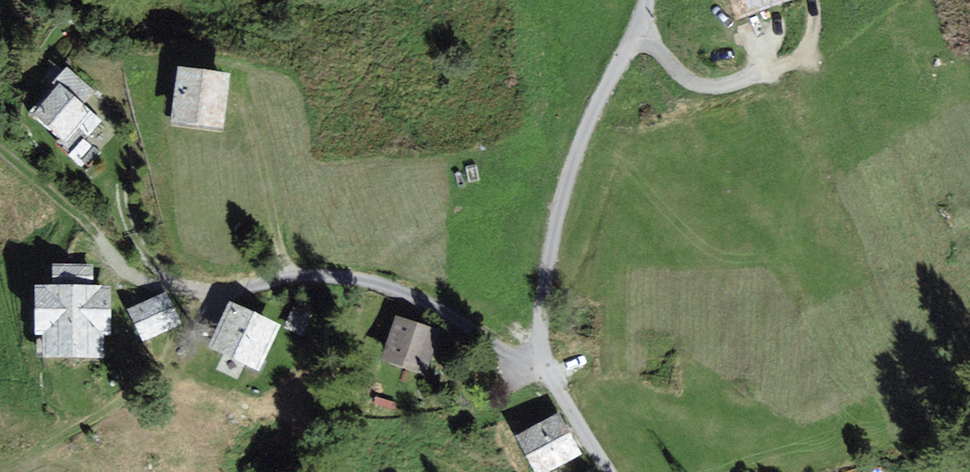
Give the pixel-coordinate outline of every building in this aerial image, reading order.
[(739,14),(782,0),(734,0),(739,14)] [(224,76),(185,70),(177,120),(216,126),(224,76)] [(90,92),(69,73),(34,112),(69,145),(94,117),(80,103),(90,92)] [(51,267),(52,291),(35,291),(35,336),(49,336),(49,356),(94,356),(94,336),(106,336),(106,290),(92,290),(92,267),(51,267)] [(166,294),(129,311),(145,346),(182,329),(166,294)] [(276,325),(230,305),(212,345),(258,365),(276,325)] [(436,334),(398,321),(385,360),(422,373),(436,334)] [(558,417),(519,438),(539,471),(544,471),(577,455),(558,417)]
